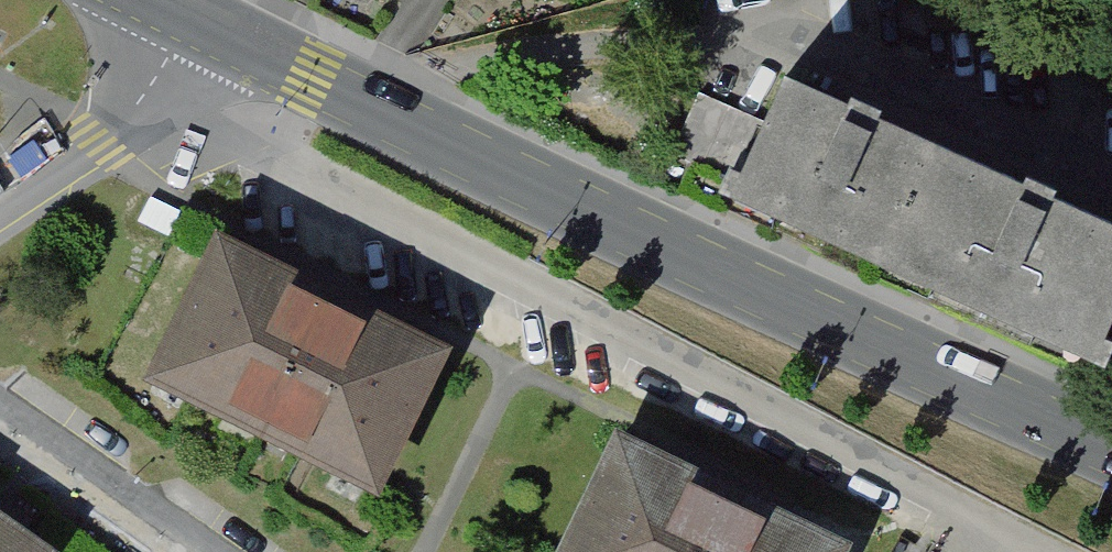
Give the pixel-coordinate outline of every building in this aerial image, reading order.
[(746,181),(1111,353),(1111,213),(800,67),(746,181)] [(462,343),(227,226),(154,373),(388,489),(462,343)] [(628,424),(567,551),(859,551),(866,538),(628,424)] [(0,514),(0,551),(58,551),(0,514)]
